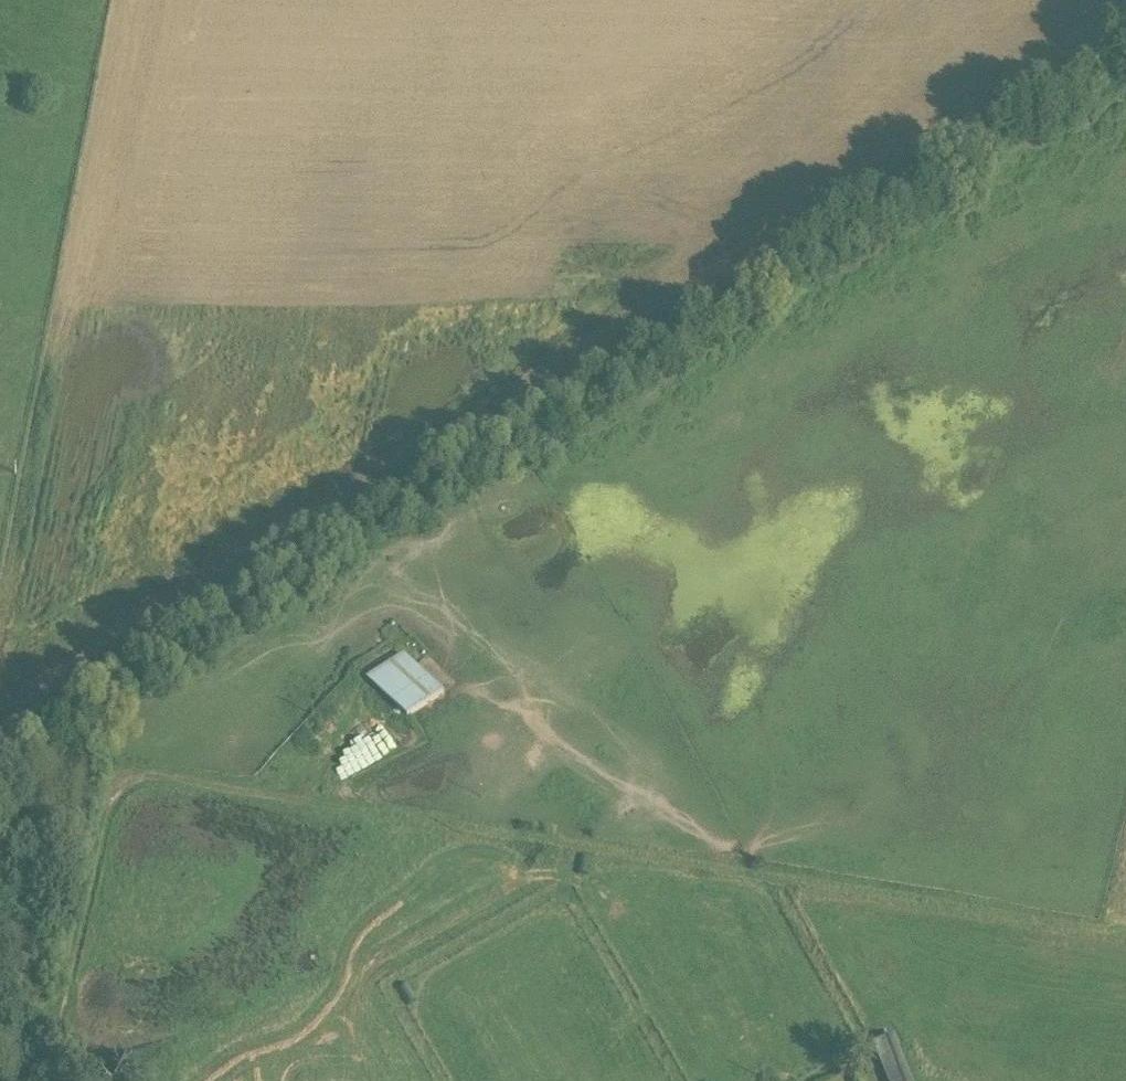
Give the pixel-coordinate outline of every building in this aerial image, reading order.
[(437,702),(392,646),(357,675),(402,730),(437,702)] [(898,1035),(877,1042),(890,1080),(912,1080),(898,1035)]
